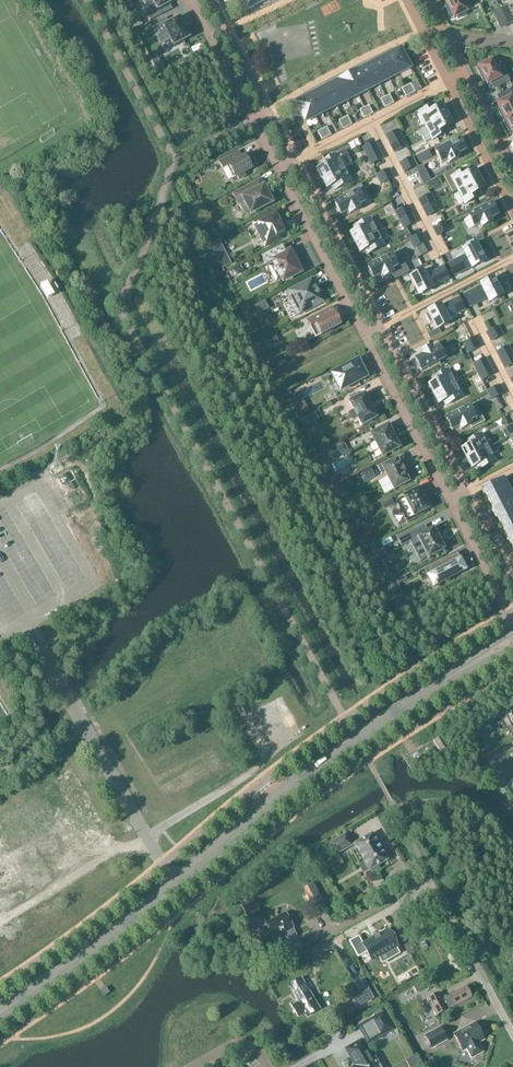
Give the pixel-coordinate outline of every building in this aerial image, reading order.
[(150,21),(164,14),(161,9),(171,3),(170,0),(152,0),(155,5),(148,9),(151,14),(150,14),(147,16),(150,21)] [(247,11),(258,5),(256,0),(242,0),(247,11)] [(449,8),(447,9),(452,19),(454,18),(454,19),(457,18),(458,20),(466,15),(465,13),(467,12),(462,3),(464,0),(450,0),(446,2),(449,8)] [(500,9),(506,22),(512,19),(512,4),(508,6),(508,5),(500,9)] [(500,9),(492,13),(498,26),(506,22),(500,9)] [(139,19),(132,23),(135,29),(142,25),(139,19)] [(166,19),(154,25),(160,35),(156,37),(161,45),(170,41),(173,47),(188,39),(188,38),(190,37),(186,30),(184,31),(178,20),(169,25),(166,19)] [(401,49),(390,55),(400,75),(411,69),(401,49)] [(389,80),(400,75),(390,55),(379,60),(389,80)] [(379,85),(389,80),(379,60),(369,66),(379,85)] [(489,62),(488,60),(480,65),(481,66),(479,68),(477,69),(482,79),(484,78),(487,85),(494,82),(496,88),(510,82),(504,70),(497,71),(492,61),(489,62)] [(160,64),(155,67),(158,72),(163,70),(160,64)] [(368,91),(379,85),(369,66),(358,71),(368,91)] [(358,96),(368,91),(358,71),(348,77),(358,96)] [(347,102),(358,96),(348,77),(337,82),(347,102)] [(337,107),(347,102),(337,82),(327,87),(337,107)] [(410,95),(415,93),(410,85),(406,87),(410,95)] [(326,112),(337,107),(327,87),(316,93),(326,112)] [(410,95),(406,87),(402,89),(406,98),(410,95)] [(497,105),(501,111),(499,112),(504,122),(512,118),(512,88),(500,95),(504,101),(497,105)] [(316,118),(326,112),(316,93),(306,98),(316,118)] [(389,95),(385,98),(389,106),(394,104),(389,95)] [(295,104),(305,123),(316,118),(306,98),(295,104)] [(389,106),(385,98),(381,100),(385,108),(389,106)] [(368,117),(373,115),(368,106),(364,108),(368,117)] [(435,106),(419,114),(425,127),(447,116),(442,107),(437,110),(435,106)] [(364,119),(368,117),(364,108),(360,111),(364,119)] [(425,127),(432,140),(448,132),(446,128),(452,125),(447,116),(425,127)] [(347,128),(352,125),(347,117),(343,119),(347,128)] [(509,133),(511,132),(512,135),(512,118),(504,122),(509,133)] [(347,128),(343,119),(339,121),(343,130),(347,128)] [(326,138),(331,136),(326,128),(322,130),(326,138)] [(326,138),(322,130),(318,132),(322,141),(326,138)] [(402,139),(398,131),(386,137),(390,144),(402,139)] [(406,147),(402,139),(390,144),(394,153),(406,147)] [(460,142),(459,140),(435,152),(441,164),(447,160),(449,164),(459,159),(457,155),(465,152),(464,150),(465,149),(461,142),(460,142)] [(375,143),(363,149),(367,157),(378,150),(375,143)] [(367,157),(371,165),(383,159),(378,150),(367,157)] [(237,177),(238,180),(246,176),(244,174),(252,170),(251,168),(253,166),(249,157),(246,159),(245,157),(241,159),(238,152),(219,162),(222,169),(226,167),(232,180),(237,177)] [(317,171),(322,180),(343,169),(352,165),(347,156),(346,157),(343,152),(332,158),(321,164),(323,168),(317,171)] [(412,158),(402,163),(400,164),(404,172),(416,166),(412,158)] [(322,180),(327,189),(332,187),(334,191),(350,182),(343,169),(322,180)] [(393,178),(389,170),(377,176),(381,184),(393,178)] [(480,181),(475,171),(469,174),(467,170),(451,178),(458,191),(480,181)] [(427,175),(420,178),(423,184),(430,181),(427,175)] [(260,180),(233,194),(243,214),(249,211),(251,215),(272,203),(267,194),(260,180)] [(484,190),(480,181),(458,191),(465,205),(481,197),(479,192),(484,190)] [(345,199),(334,204),(335,206),(334,207),(338,214),(339,214),(340,216),(348,212),(349,215),(359,210),(358,207),(364,203),(359,193),(364,190),(361,184),(342,194),(345,199)] [(435,203),(431,195),(419,201),(423,209),(435,203)] [(423,209),(427,217),(439,211),(435,203),(423,209)] [(492,205),(468,217),(474,228),(480,225),(482,228),(492,223),(490,220),(497,216),(496,214),(498,213),(494,206),(493,207),(492,205)] [(396,213),(400,221),(411,215),(407,207),(396,213)] [(276,211),(253,223),(265,247),(281,238),(279,236),(285,233),(278,221),(281,220),(276,211)] [(400,221),(404,229),(415,223),(411,215),(400,221)] [(370,220),(354,228),(356,232),(350,235),(355,244),(376,233),(370,220)] [(433,228),(437,236),(449,230),(445,222),(433,228)] [(355,244),(360,253),(365,251),(367,255),(383,246),(376,233),(355,244)] [(410,240),(414,248),(425,242),(421,234),(410,240)] [(219,241),(210,246),(222,269),(231,265),(219,241)] [(472,269),(484,262),(484,261),(486,260),(482,253),(480,254),(475,245),(463,252),(465,256),(448,265),(454,277),(471,268),(472,269)] [(300,273),(299,272),(296,266),(299,265),(296,258),(293,259),(290,254),(290,253),(289,252),(288,253),(287,254),(284,247),(267,255),(271,263),(273,262),(275,265),(269,267),(276,281),(282,278),(283,282),(300,273)] [(383,279),(392,274),(395,279),(404,274),(400,266),(404,264),(400,257),(394,261),(391,256),(367,268),(369,270),(367,271),(371,278),(372,278),(373,280),(381,276),(383,279)] [(423,273),(410,279),(415,288),(412,289),(416,296),(418,295),(419,296),(432,289),(431,289),(448,280),(442,268),(425,277),(423,273)] [(300,314),(324,302),(312,279),(287,292),(291,301),(293,300),(300,314)] [(481,287),(464,296),(470,308),(487,299),(489,303),(502,296),(498,288),(500,287),(496,280),(494,281),(493,280),(481,286),(481,287)] [(432,322),(436,330),(449,324),(447,320),(464,311),(458,299),(441,308),(441,307),(428,313),(428,315),(426,316),(430,323),(432,322)] [(253,308),(246,312),(250,319),(257,315),(253,308)] [(309,327),(315,339),(341,326),(335,314),(329,317),(326,311),(307,321),(310,327),(309,327)] [(498,327),(487,333),(491,341),(503,335),(498,327)] [(475,339),(464,345),(468,353),(479,347),(475,339)] [(497,353),(501,361),(512,355),(508,347),(497,353)] [(423,356),(415,360),(416,362),(415,363),(419,370),(420,369),(421,372),(445,359),(439,348),(433,351),(431,348),(421,353),(423,356)] [(512,355),(501,361),(505,369),(512,365),(512,356),(512,355)] [(473,365),(478,373),(489,367),(485,359),(473,365)] [(366,378),(358,361),(331,375),(340,391),(366,378)] [(478,373),(482,381),(493,375),(489,367),(478,373)] [(448,371),(432,379),(434,384),(429,386),(433,395),(455,384),(448,371)] [(462,398),(455,384),(433,395),(438,405),(444,402),(446,406),(462,398)] [(503,394),(499,386),(487,392),(492,400),(503,394)] [(299,392),(291,396),(301,415),(309,411),(299,392)] [(349,413),(348,416),(351,420),(353,421),(358,419),(361,426),(376,418),(364,395),(358,398),(355,394),(349,398),(351,402),(349,403),(353,411),(349,413)] [(475,418),(470,407),(446,420),(447,422),(446,422),(450,429),(451,429),(452,431),(459,427),(461,430),(470,426),(472,429),(484,422),(481,415),(475,418)] [(314,413),(303,418),(308,426),(318,420),(314,413)] [(399,449),(387,425),(386,426),(387,427),(371,435),(382,456),(398,448),(399,450),(399,449)] [(481,435),(465,444),(467,448),(462,450),(467,459),(488,449),(481,435)] [(333,460),(349,452),(344,444),(329,452),(333,460)] [(495,462),(488,449),(467,459),(471,469),(477,466),(479,470),(495,462)] [(385,473),(394,491),(409,483),(404,474),(405,474),(402,468),(401,468),(397,459),(383,467),(382,465),(378,467),(381,475),(385,473)] [(367,482),(375,478),(375,477),(372,471),(371,470),(363,475),(367,482)] [(509,492),(503,480),(484,490),(483,491),(485,495),(486,494),(490,502),(509,492)] [(429,509),(419,488),(403,496),(404,497),(396,501),(407,523),(424,514),(425,511),(429,509)] [(509,492),(490,502),(494,510),(493,510),(495,514),(512,505),(512,499),(509,492)] [(391,499),(382,503),(385,510),(394,505),(391,499)] [(495,514),(497,518),(498,517),(502,525),(512,519),(512,505),(495,514)] [(502,525),(506,533),(505,533),(507,537),(512,534),(512,519),(502,525)] [(425,526),(397,540),(401,546),(412,540),(417,538),(428,559),(445,550),(433,529),(428,532),(425,526)] [(379,544),(371,548),(376,559),(384,555),(379,544)] [(466,571),(461,561),(459,563),(455,555),(446,559),(455,577),(466,571)] [(433,588),(455,577),(446,559),(424,571),(433,588)] [(404,576),(395,581),(397,585),(406,580),(404,576)] [(438,737),(433,740),(440,752),(445,749),(438,737)] [(503,788),(498,791),(503,797),(507,795),(503,788)] [(329,844),(336,856),(352,846),(345,834),(329,844)] [(354,844),(370,871),(388,861),(372,834),(354,844)] [(371,887),(362,892),(366,898),(374,894),(371,887)] [(265,924),(262,918),(254,902),(242,908),(258,939),(270,933),(274,940),(277,947),(287,942),(283,935),(294,930),(285,913),(265,924)] [(372,962),(387,953),(390,959),(399,954),(396,948),(397,948),(387,930),(363,944),(359,937),(349,942),(358,958),(367,953),(372,962)] [(307,1017),(320,1010),(301,979),(289,986),(298,1003),(292,1007),(298,1017),(305,1013),(307,1017)] [(454,1007),(471,998),(466,987),(448,996),(449,997),(442,1000),(439,993),(427,999),(436,1017),(448,1011),(448,1010),(454,1007)] [(106,988),(100,992),(105,997),(110,993),(106,988)] [(358,1008),(374,999),(368,988),(351,997),(358,1008)] [(392,1030),(383,1014),(371,1020),(380,1036),(392,1030)] [(468,1048),(473,1057),(483,1052),(478,1043),(485,1039),(476,1024),(454,1035),(463,1051),(468,1048)] [(441,1028),(425,1037),(432,1048),(447,1040),(441,1028)] [(376,1057),(371,1059),(361,1042),(347,1050),(357,1066),(381,1066),(376,1057)]
